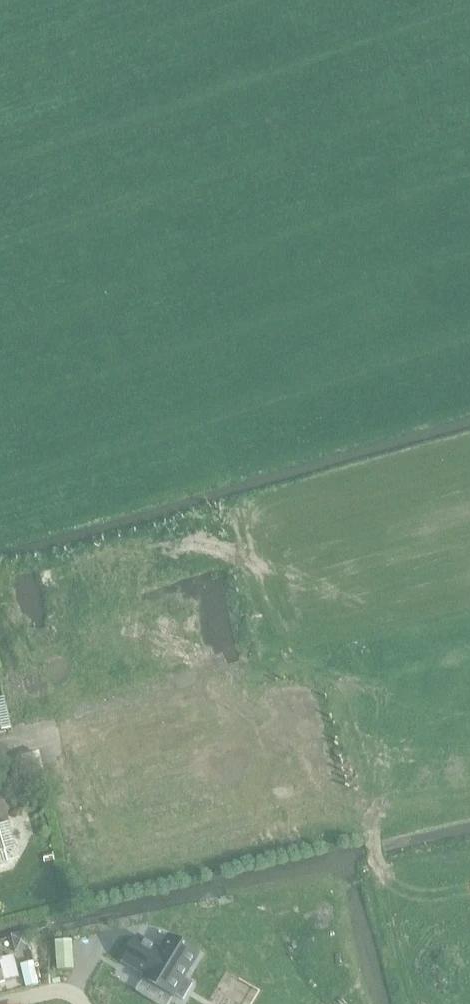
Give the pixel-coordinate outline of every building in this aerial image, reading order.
[(10,860),(16,847),(9,824),(0,826),(0,862),(10,860)] [(138,938),(124,963),(146,976),(144,980),(174,998),(175,995),(183,1000),(193,984),(184,979),(199,955),(169,937),(161,952),(138,938)] [(72,942),(56,943),(58,971),(74,970),(72,942)] [(3,974),(17,970),(14,956),(4,958),(3,952),(0,953),(0,983),(5,982),(3,974)] [(40,983),(36,968),(25,970),(28,986),(40,983)]
